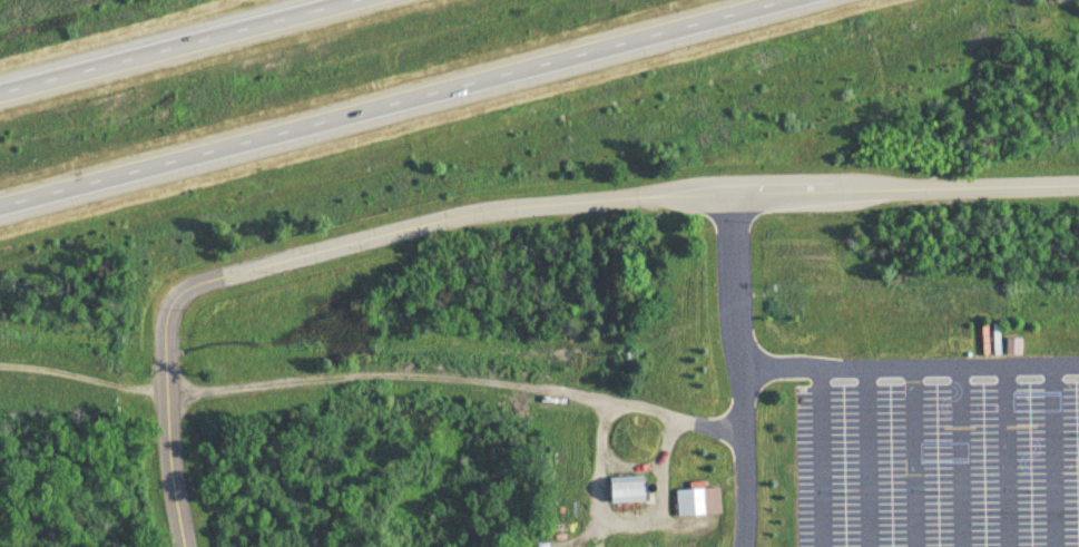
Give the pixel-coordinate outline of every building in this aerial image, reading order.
[(645,476),(611,476),(611,501),(645,501),(645,476)] [(721,514),(720,487),(677,488),(678,515),(721,514)]
